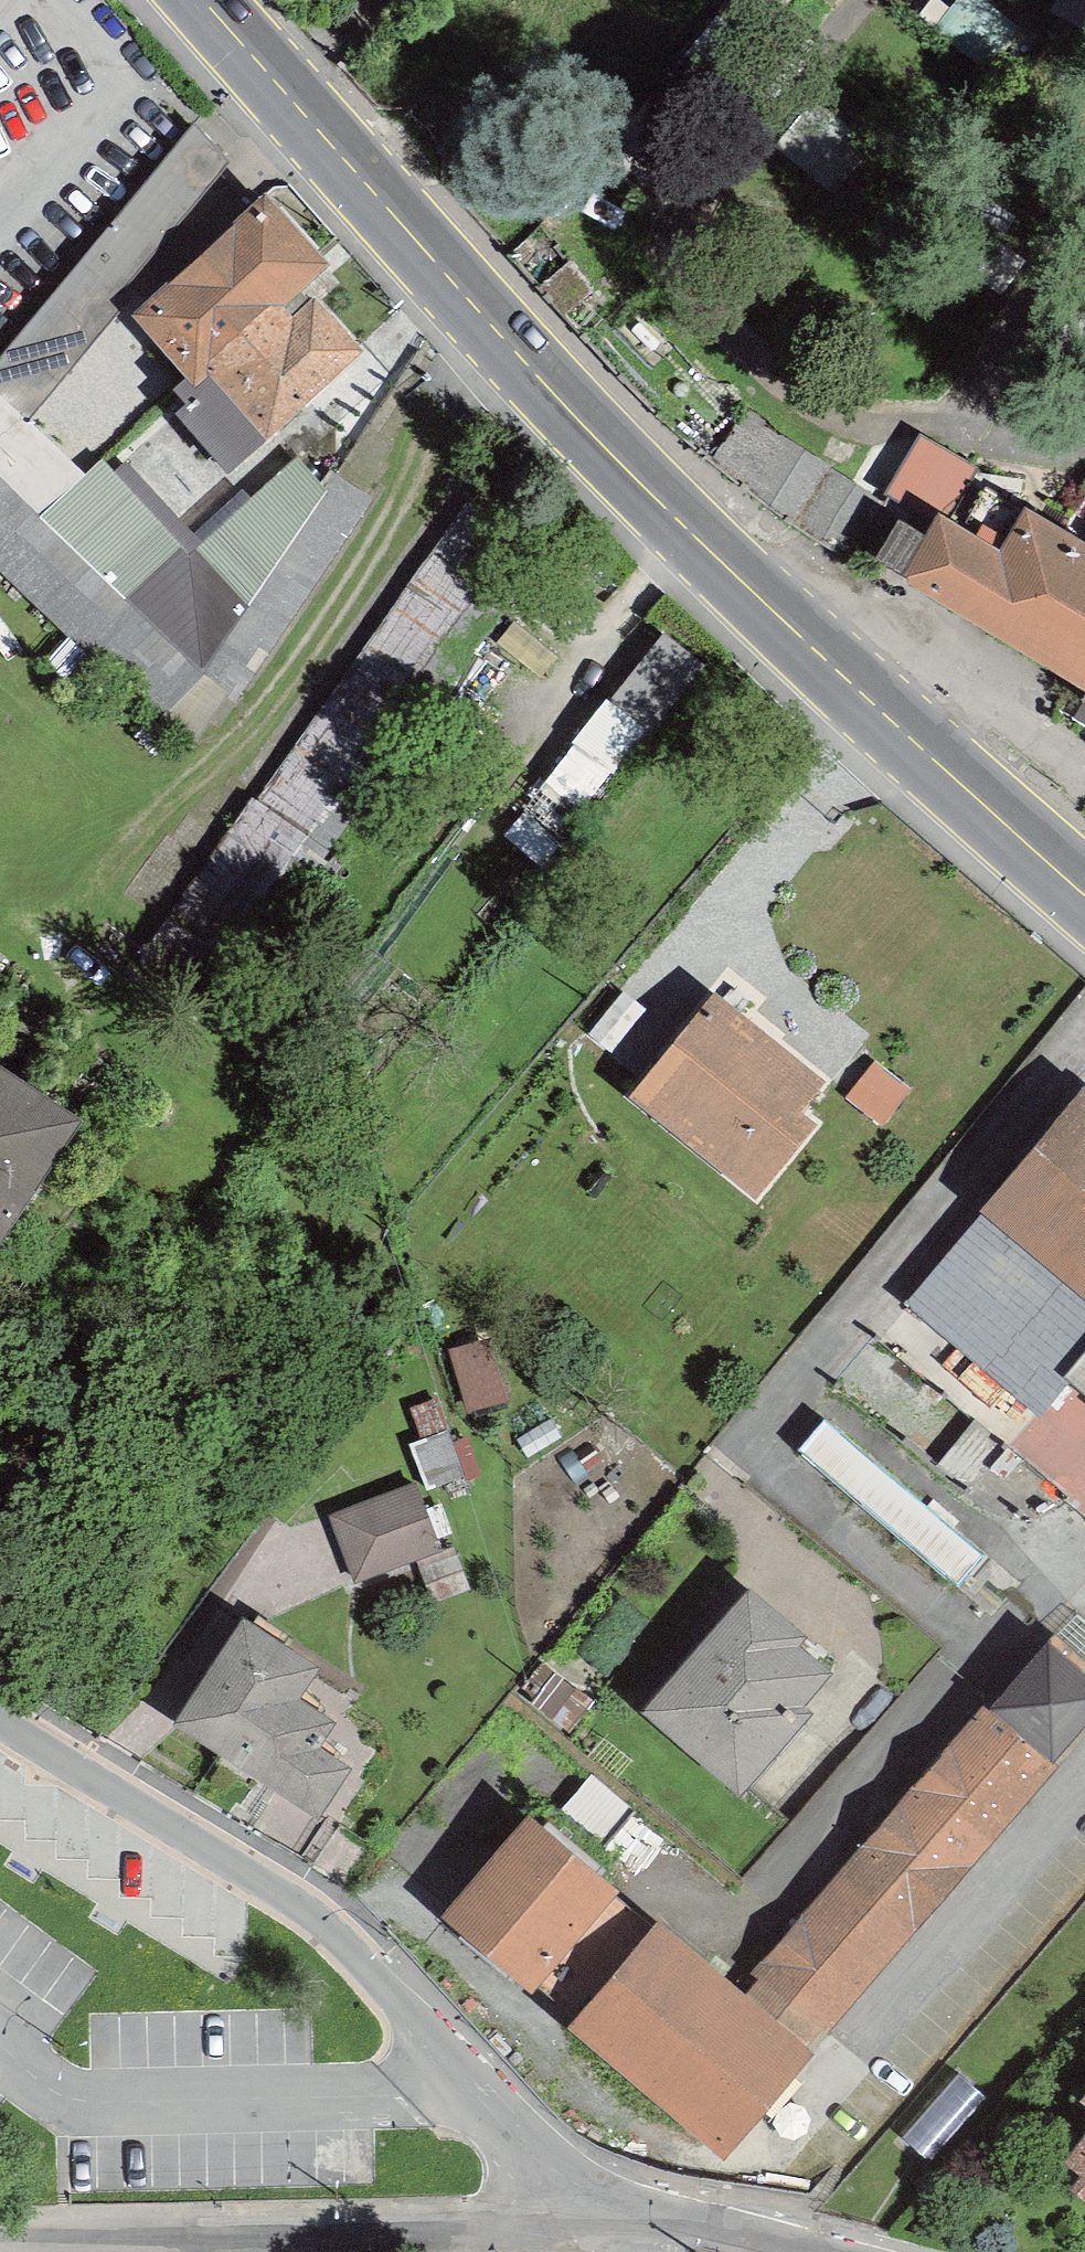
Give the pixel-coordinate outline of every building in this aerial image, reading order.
[(1018,28),(981,0),(959,0),(934,33),(985,72),(1018,28)] [(656,176),(692,132),(650,98),(614,141),(656,176)] [(835,197),(874,152),(822,107),(795,138),(801,143),(789,157),(835,197)] [(204,673),(328,492),(300,457),(192,556),(104,459),(83,478),(29,425),(233,164),(197,123),(0,357),(0,473),(204,673)] [(589,252),(634,196),(593,164),(548,220),(589,252)] [(212,365),(269,430),(355,352),(297,289),(324,265),(266,200),(140,317),(191,375),(195,380),(212,365)] [(571,323),(600,296),(541,233),(512,259),(571,323)] [(228,467),(269,430),(212,365),(195,380),(191,375),(175,391),(191,410),(183,417),(228,467)] [(852,560),(885,504),(736,405),(701,452),(852,560)] [(943,522),(977,468),(922,437),(889,491),(943,522)] [(204,673),(0,473),(0,572),(161,726),(192,749),(232,694),(204,673)] [(258,802),(331,852),(437,701),(544,549),(473,499),(258,802)] [(912,575),(1084,681),(1084,550),(1029,516),(1003,558),(943,522),(931,543),(912,575)] [(912,575),(931,543),(901,525),(882,557),(912,575)] [(699,666),(665,639),(527,809),(561,836),(699,666)] [(331,852),(258,802),(253,799),(142,957),(219,1011),(331,852)] [(757,1199),(818,1123),(803,1111),(827,1081),(716,992),(631,1098),(757,1199)] [(916,1091),(883,1061),(852,1096),(885,1125),(916,1091)] [(71,1122),(0,1075),(0,1226),(71,1122)] [(1078,1100),(910,1304),(1040,1411),(1068,1377),(1084,1391),(1084,1105),(1078,1100)] [(462,1337),(473,1397),(510,1390),(499,1330),(462,1337)] [(430,1500),(471,1484),(447,1423),(406,1438),(430,1500)] [(949,1577),(974,1548),(827,1423),(807,1447),(949,1577)] [(416,1561),(443,1551),(416,1481),(331,1517),(355,1583),(416,1561)] [(443,1551),(416,1561),(432,1604),(470,1592),(455,1547),(443,1551)] [(741,1781),(801,1711),(791,1704),(819,1671),(789,1644),(795,1637),(751,1599),(657,1709),(741,1781)] [(317,1804),(340,1768),(308,1747),(324,1723),(288,1699),(309,1669),(248,1630),(187,1720),(317,1804)] [(1053,1755),(1084,1718),(1084,1674),(1051,1644),(996,1706),(1053,1755)] [(799,2048),(1053,1755),(996,1706),(764,1971),(771,1977),(747,2004),(799,2048)] [(530,1976),(606,1885),(535,1825),(458,1916),(530,1976)] [(799,2048),(747,2004),(660,1931),(583,2022),(730,2146),(807,2055),(799,2048)]
